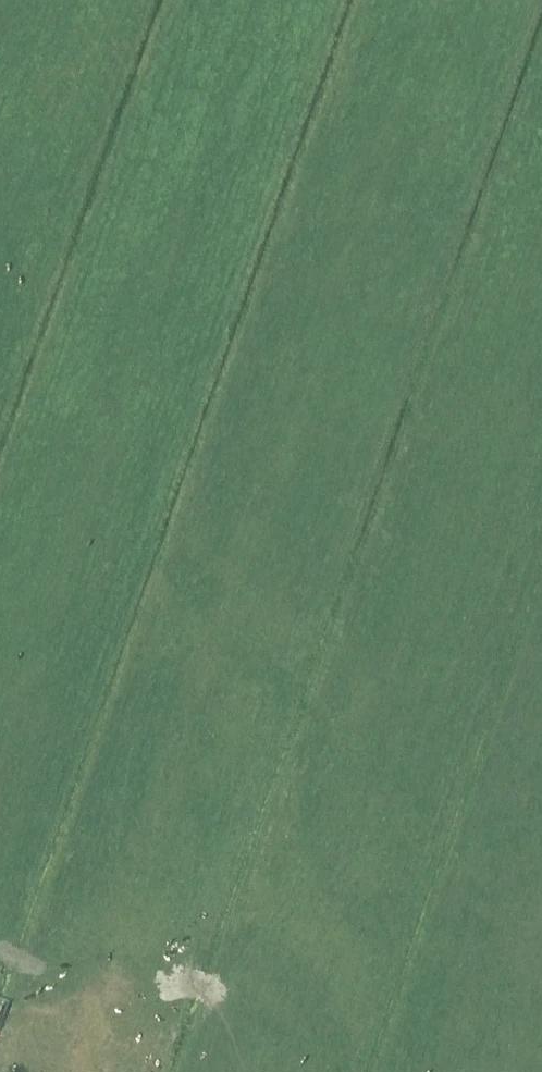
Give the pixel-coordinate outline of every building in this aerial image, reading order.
[(126,1027),(171,1047),(181,1024),(135,1003),(128,1019),(130,1019),(126,1027)] [(150,1069),(158,1053),(128,1038),(118,1059),(145,1071),(157,1071),(150,1069)]
